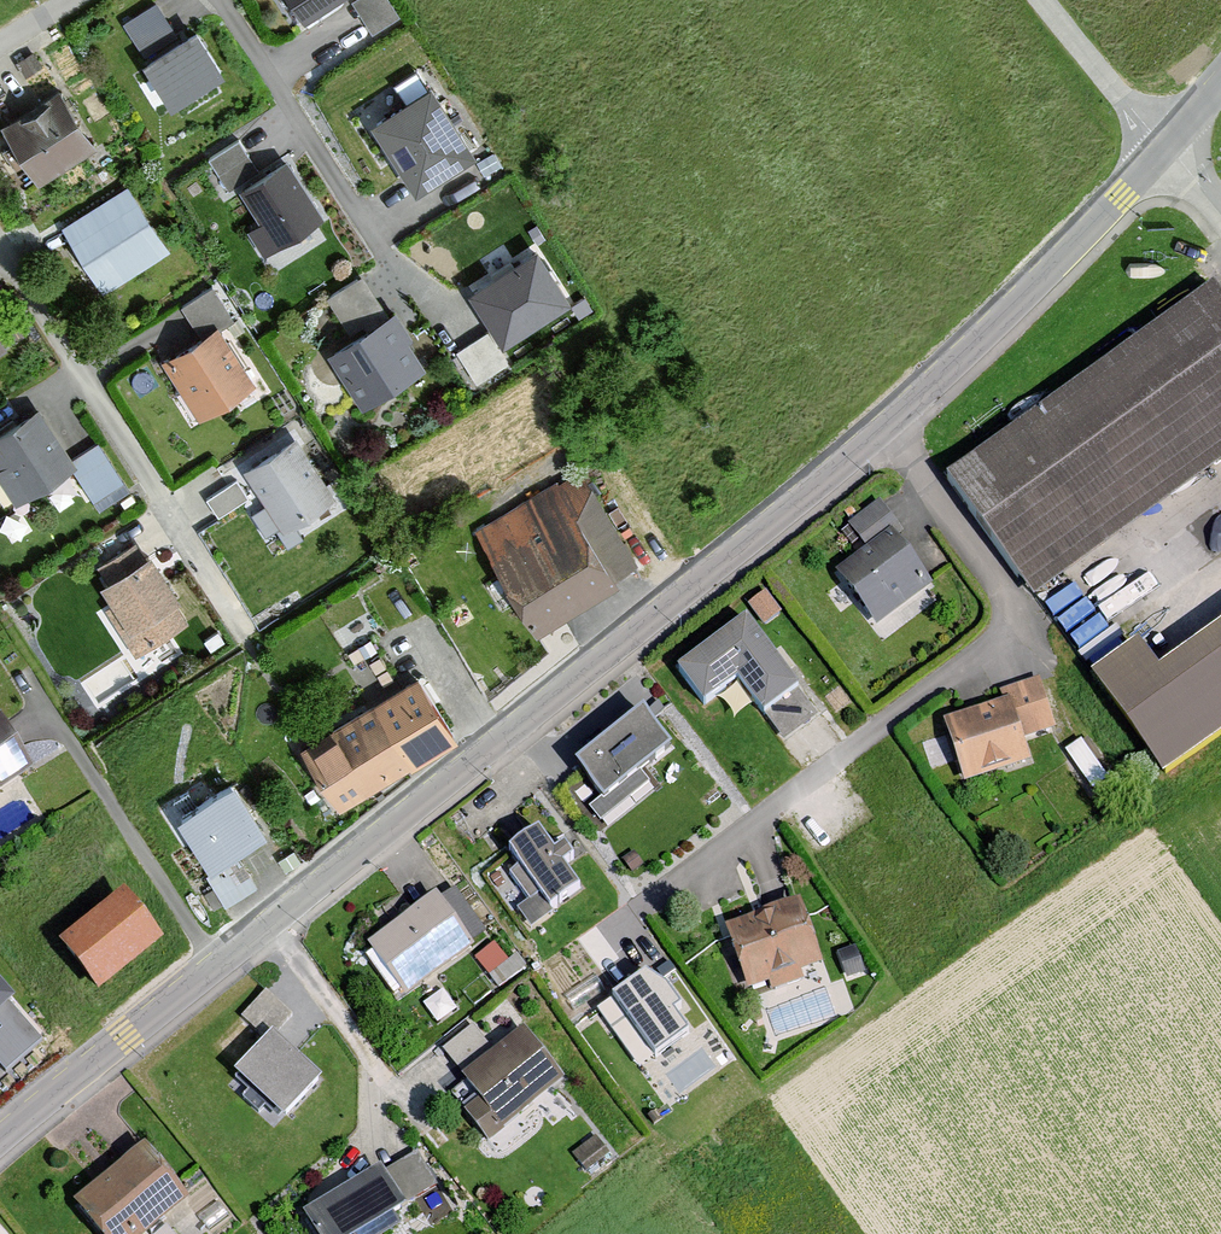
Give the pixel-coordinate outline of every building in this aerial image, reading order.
[(305,20),(338,0),(292,0),(305,20)] [(404,9),(399,0),(359,0),(374,26),(404,9)] [(189,25),(139,56),(166,99),(216,68),(189,25)] [(431,80),(371,118),(417,190),(477,152),(431,80)] [(53,83),(0,117),(0,126),(35,180),(92,143),(53,83)] [(288,157),(238,188),(259,221),(247,228),(264,254),(325,215),(288,157)] [(168,250),(125,183),(58,225),(101,292),(168,250)] [(537,245),(470,289),(505,343),(572,299),(537,245)] [(349,334),(327,349),(363,406),(426,367),(409,339),(415,335),(396,305),(387,311),(363,273),(325,297),(349,334)] [(184,297),(199,324),(233,306),(217,279),(184,297)] [(946,476),(1031,595),(1098,546),(1220,457),(1220,308),(1206,287),(946,476)] [(459,343),(480,375),(510,356),(489,323),(459,343)] [(252,382),(213,324),(159,361),(198,418),(252,382)] [(0,424),(0,471),(14,494),(69,460),(35,403),(0,424)] [(333,496),(293,433),(241,466),(281,529),(333,496)] [(239,472),(209,490),(221,510),(251,492),(239,472)] [(859,552),(828,575),(866,625),(923,583),(887,535),(894,522),(878,501),(841,528),(859,552)] [(573,504),(491,548),(534,626),(615,582),(573,504)] [(1031,595),(1165,774),(1220,733),(1220,646),(1190,669),(1098,546),(1031,595)] [(190,616),(145,548),(90,584),(135,652),(190,616)] [(791,684),(742,616),(671,667),(698,703),(736,676),(759,708),(791,684)] [(451,734),(413,671),(296,739),(333,803),(451,734)] [(1000,709),(946,724),(961,778),(1027,760),(1021,739),(1053,730),(1040,681),(995,694),(1000,709)] [(637,712),(569,764),(595,799),(663,747),(637,712)] [(0,724),(0,782),(27,764),(0,724)] [(232,777),(176,813),(208,862),(264,825),(232,777)] [(545,851),(534,834),(506,853),(516,868),(506,875),(524,902),(532,897),(543,913),(577,890),(559,865),(569,858),(558,842),(545,851)] [(124,893),(59,946),(99,995),(164,942),(124,893)] [(430,897),(364,943),(400,994),(466,949),(430,897)] [(800,911),(727,931),(741,985),(764,979),(770,987),(801,979),(798,969),(814,964),(800,911)] [(496,936),(478,949),(499,979),(517,966),(496,936)] [(654,1065),(702,1029),(651,962),(603,999),(654,1065)] [(15,1000),(0,982),(0,1013),(15,1000)] [(266,982),(244,1013),(276,1035),(297,1005),(266,982)] [(475,1017),(444,1042),(457,1058),(488,1034),(475,1017)] [(462,1115),(481,1141),(563,1081),(525,1030),(458,1080),(476,1104),(462,1115)] [(273,1034),(211,1077),(255,1142),(318,1099),(273,1034)] [(491,1035),(462,1058),(469,1068),(499,1044),(491,1035)] [(140,1143),(70,1199),(99,1233),(134,1233),(182,1196),(140,1143)] [(294,1215),(305,1233),(387,1233),(395,1229),(389,1218),(435,1192),(410,1149),(294,1215)]
